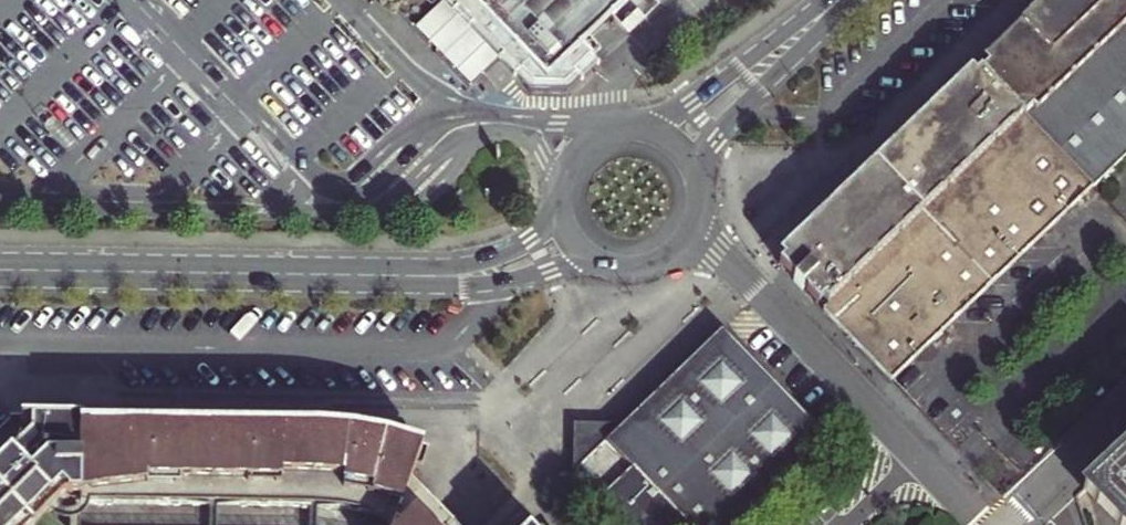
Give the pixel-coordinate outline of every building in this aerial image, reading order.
[(539,83),(590,84),(594,80),(577,61),(642,0),(460,0),(539,83)] [(1125,155),(1125,0),(1043,0),(982,59),(988,65),(981,72),(1093,187),(1125,155)] [(892,382),(1093,187),(981,72),(975,77),(971,72),(779,258),(784,262),(780,266),(892,382)] [(623,524),(680,524),(683,522),(687,524),(737,524),(827,438),(722,330),(623,425),(596,424),(585,433),(573,444),(573,473),(623,524)] [(415,485),(429,446),(402,438),(375,432),(363,431),(348,428),(320,427),(255,425),(162,424),(88,423),(88,417),(82,419),(23,418),(23,445),(0,468),(0,524),(43,524),(74,495),(86,496),(86,501),(328,504),(346,506),(399,520),(397,524),(454,524),(415,485)] [(1081,492),(1113,524),(1125,524),(1125,450),(1081,492)]
